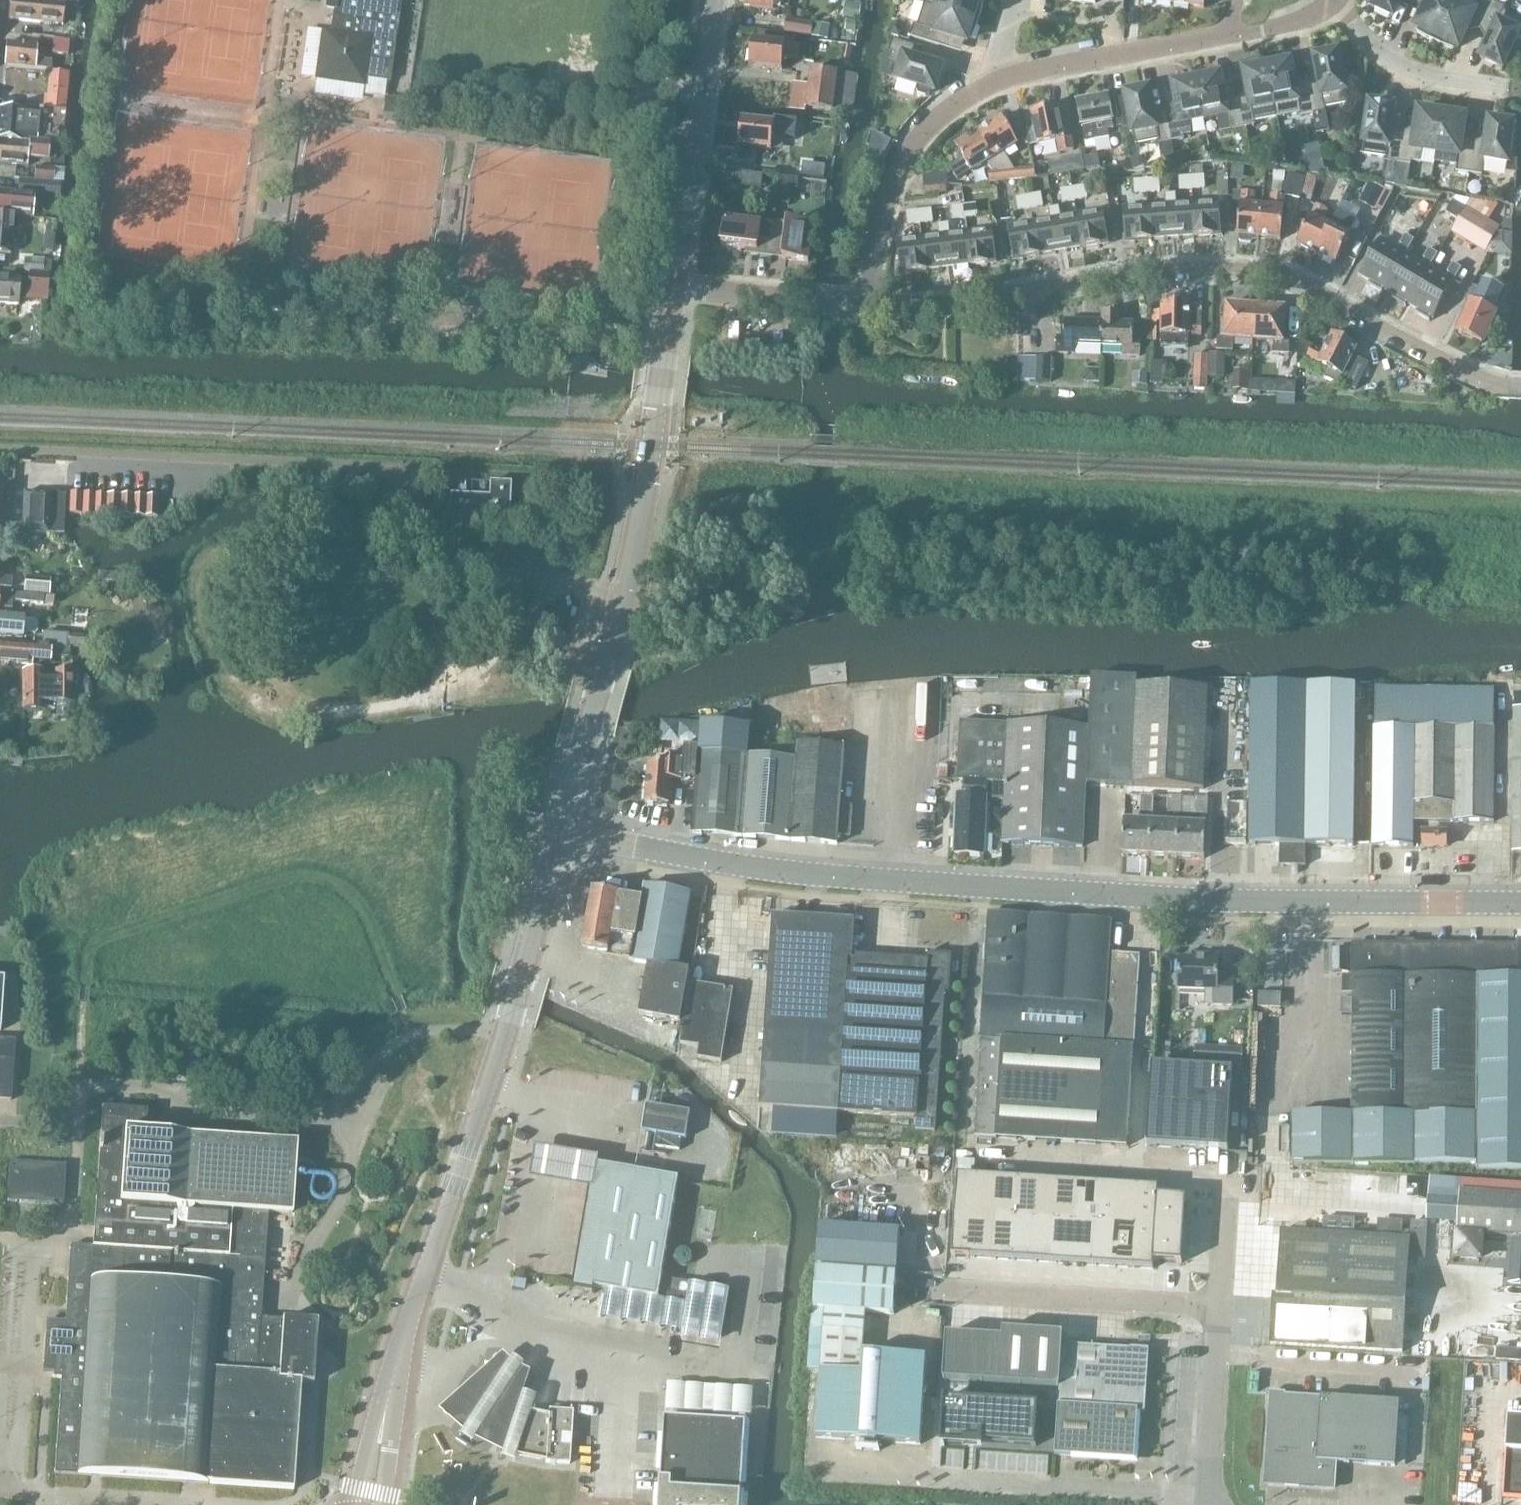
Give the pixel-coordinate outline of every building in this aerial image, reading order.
[(9,19),(64,25),(67,3),(35,0),(11,0),(9,19)] [(316,79),(365,86),(365,80),(390,83),(400,15),(402,0),(329,0),(328,7),(334,8),(331,31),(323,30),(316,79)] [(775,11),(776,0),(746,0),(745,7),(775,11)] [(925,4),(979,21),(981,15),(984,2),(981,1),(981,0),(926,0),(925,4)] [(1174,4),(1205,8),(1206,0),(1174,0),(1174,4)] [(1369,1),(1373,3),(1371,7),(1394,17),(1402,0),(1369,0),(1369,1)] [(1435,42),(1454,1),(1452,0),(1418,0),(1426,4),(1415,27),(1419,29),(1418,32),(1430,39),(1435,42)] [(1481,29),(1493,2),(1489,0),(1480,0),(1455,0),(1454,1),(1435,42),(1440,44),(1453,49),(1455,46),(1459,48),(1470,24),(1481,29)] [(1481,29),(1491,34),(1481,58),(1503,68),(1520,32),(1519,32),(1520,28),(1520,19),(1504,11),(1505,8),(1493,2),(1481,29)] [(125,3),(123,97),(159,98),(159,81),(176,82),(176,76),(194,76),(194,102),(255,104),(258,6),(125,3)] [(979,21),(925,4),(918,26),(915,25),(911,37),(939,46),(943,35),(968,42),(969,38),(972,39),(977,27),(979,21)] [(785,32),(812,36),(814,23),(787,19),(785,32)] [(52,53),(68,55),(70,41),(54,39),(52,53)] [(750,66),(783,70),(785,57),(799,59),(801,47),(787,45),(787,44),(754,40),(750,66)] [(917,90),(919,94),(926,96),(930,94),(931,90),(935,92),(943,68),(918,60),(922,49),(893,40),(889,52),(892,53),(890,61),(901,66),(897,80),(918,86),(917,90)] [(52,61),(37,60),(38,46),(7,43),(6,65),(51,70),(52,61)] [(1319,82),(1308,85),(1313,114),(1319,113),(1326,111),(1325,108),(1348,104),(1346,92),(1347,92),(1339,52),(1314,57),(1319,82)] [(1272,60),(1266,62),(1276,117),(1300,112),(1300,116),(1313,114),(1308,85),(1296,87),(1291,62),(1287,62),(1286,59),(1272,60)] [(1249,96),(1237,99),(1242,126),(1255,124),(1254,120),(1276,117),(1266,62),(1261,63),(1247,67),(1248,70),(1244,71),(1249,96)] [(807,107),(833,110),(838,73),(812,69),(807,107)] [(45,95),(43,108),(47,109),(65,111),(69,74),(50,72),(48,96),(45,95)] [(1196,75),(1204,121),(1218,118),(1220,130),(1242,126),(1237,99),(1225,101),(1220,75),(1216,76),(1215,73),(1202,74),(1196,75)] [(1204,121),(1196,75),(1190,77),(1177,80),(1177,84),(1173,85),(1178,110),(1166,112),(1172,142),(1185,140),(1184,137),(1191,135),(1191,123),(1204,121)] [(1172,142),(1166,112),(1155,115),(1150,89),(1125,94),(1133,133),(1134,133),(1136,145),(1159,141),(1159,144),(1172,142)] [(1108,97),(1078,103),(1082,127),(1083,127),(1087,150),(1096,148),(1095,141),(1108,138),(1107,130),(1114,129),(1114,126),(1122,124),(1118,109),(1111,110),(1108,97)] [(406,115),(408,102),(385,99),(384,112),(406,115)] [(1386,161),(1398,163),(1403,134),(1391,132),(1394,106),(1370,103),(1364,143),(1365,143),(1363,155),(1386,158),(1386,161)] [(1058,107),(1032,112),(1039,146),(1058,142),(1060,153),(1074,150),(1070,128),(1063,129),(1058,107)] [(1427,152),(1436,153),(1443,109),(1437,108),(1423,107),(1422,110),(1418,110),(1415,136),(1403,134),(1398,163),(1411,165),(1412,162),(1419,163),(1427,152)] [(59,145),(63,111),(40,109),(40,113),(1,109),(0,122),(0,139),(59,145)] [(1443,109),(1436,153),(1435,163),(1458,166),(1457,172),(1470,174),(1474,144),(1462,142),(1466,117),(1461,116),(1462,113),(1449,110),(1443,109)] [(1319,113),(1313,114),(1316,134),(1323,133),(1319,113)] [(1474,144),(1470,174),(1482,176),(1484,160),(1508,164),(1514,124),(1510,123),(1510,119),(1508,115),(1498,114),(1494,117),(1494,121),(1490,120),(1486,146),(1474,144)] [(1002,118),(979,132),(995,158),(1003,171),(1011,170),(1002,154),(1018,144),(1002,118)] [(743,120),(739,146),(773,150),(775,136),(796,139),(799,122),(772,119),(771,123),(743,120)] [(993,172),(1003,171),(995,158),(979,132),(956,146),(964,159),(950,168),(957,180),(971,171),(972,172),(987,163),(993,172)] [(0,141),(0,164),(28,166),(29,160),(47,161),(49,145),(0,141)] [(1100,157),(1100,172),(1130,171),(1130,160),(1114,161),(1113,157),(1100,157)] [(1084,171),(1082,158),(1062,161),(1064,174),(1084,171)] [(1085,160),(1086,170),(1100,168),(1098,158),(1085,160)] [(827,166),(804,163),(802,176),(825,179),(827,166)] [(55,169),(37,167),(35,180),(54,182),(55,169)] [(1017,169),(1011,170),(1003,171),(1003,181),(1018,179),(1017,169)] [(990,182),(1003,181),(1003,171),(993,172),(989,173),(990,182)] [(1302,195),(1306,177),(1288,173),(1286,183),(1273,182),(1272,195),(1275,195),(1285,196),(1291,197),(1301,199),(1302,195)] [(923,176),(925,187),(948,185),(947,174),(923,176)] [(1308,175),(1307,174),(1307,177),(1306,177),(1302,195),(1312,198),(1318,177),(1308,175)] [(1191,177),(1192,189),(1205,188),(1204,176),(1191,177)] [(799,179),(781,177),(778,203),(791,204),(792,189),(798,189),(799,179)] [(1192,189),(1191,177),(1180,178),(1181,190),(1192,189)] [(1217,177),(1218,197),(1229,197),(1228,177),(1217,177)] [(44,181),(20,179),(18,192),(27,193),(36,194),(43,195),(44,181)] [(1136,193),(1148,192),(1148,180),(1135,181),(1136,193)] [(1148,180),(1148,192),(1160,191),(1159,180),(1148,180)] [(1364,203),(1374,208),(1384,190),(1374,185),(1364,203)] [(1073,189),(1075,201),(1087,198),(1085,187),(1073,189)] [(1064,202),(1075,201),(1073,189),(1062,191),(1064,202)] [(24,215),(34,216),(36,194),(27,193),(0,191),(0,214),(24,216),(24,215)] [(1234,191),(1233,203),(1241,204),(1238,236),(1240,236),(1239,240),(1241,242),(1251,243),(1253,241),(1254,237),(1259,238),(1263,206),(1254,205),(1255,193),(1243,192),(1234,191)] [(1029,196),(1031,208),(1043,206),(1041,194),(1029,196)] [(1167,206),(1149,207),(1152,238),(1174,237),(1171,195),(1166,196),(1167,206)] [(1175,195),(1171,195),(1174,237),(1196,235),(1193,204),(1176,205),(1175,195)] [(1263,206),(1259,238),(1281,240),(1284,208),(1285,196),(1275,195),(1272,195),(1271,207),(1263,206)] [(1031,208),(1029,196),(1017,199),(1020,210),(1031,208)] [(1458,220),(1466,208),(1453,200),(1446,213),(1458,220)] [(1193,204),(1196,235),(1196,237),(1222,235),(1220,202),(1193,204)] [(964,206),(965,218),(977,217),(976,205),(964,206)] [(1297,244),(1317,254),(1331,225),(1323,221),(1328,210),(1317,205),(1312,216),(1311,215),(1297,244)] [(965,218),(964,206),(952,208),(954,219),(965,218)] [(1152,238),(1149,207),(1123,209),(1126,242),(1152,240),(1152,238)] [(1490,222),(1466,208),(1458,220),(1451,232),(1475,247),(1490,222)] [(1052,220),(1034,223),(1040,254),(1061,250),(1054,209),(1050,210),(1052,220)] [(1059,209),(1054,209),(1061,250),(1083,246),(1078,215),(1060,218),(1059,209)] [(920,211),(922,223),(933,222),(932,210),(920,211)] [(1338,210),(1331,225),(1317,254),(1336,263),(1350,234),(1357,219),(1338,210)] [(922,223),(920,211),(908,213),(909,225),(922,223)] [(1078,215),(1083,246),(1083,248),(1109,243),(1103,211),(1078,215)] [(11,254),(12,247),(18,247),(19,233),(13,233),(14,216),(0,215),(0,253),(11,254)] [(742,248),(766,251),(769,226),(726,220),(722,246),(728,247),(729,250),(742,248)] [(1505,221),(1489,254),(1511,254),(1511,221),(1505,221)] [(769,226),(766,251),(784,254),(783,259),(809,262),(813,226),(788,223),(787,228),(769,226)] [(1040,254),(1034,223),(1008,228),(1014,260),(1040,255),(1040,254)] [(948,225),(944,226),(949,267),(971,264),(967,233),(949,235),(948,225)] [(941,236),(923,238),(927,269),(949,267),(944,226),(940,226),(941,236)] [(993,230),(967,233),(971,264),(971,265),(997,262),(993,230)] [(1384,289),(1385,290),(1406,254),(1414,240),(1406,235),(1400,245),(1402,246),(1399,250),(1381,240),(1360,275),(1370,281),(1369,284),(1368,283),(1368,284),(1382,293),(1383,292),(1382,292),(1384,289)] [(927,269),(923,238),(897,241),(901,274),(927,271),(927,269)] [(1407,304),(1408,304),(1430,268),(1438,255),(1429,249),(1424,259),(1425,260),(1422,264),(1406,254),(1385,290),(1394,296),(1393,298),(1392,298),(1391,299),(1406,307),(1407,306),(1406,306),(1407,304)] [(25,271),(44,273),(45,260),(26,258),(25,271)] [(1430,268),(1408,304),(1418,310),(1416,312),(1415,313),(1430,322),(1430,321),(1429,320),(1431,318),(1433,319),(1454,283),(1453,283),(1462,269),(1453,264),(1448,273),(1449,274),(1446,279),(1430,268)] [(29,294),(48,295),(50,274),(30,273),(29,294)] [(0,276),(0,303),(19,305),(22,278),(0,276)] [(1472,304),(1459,333),(1483,344),(1496,314),(1493,313),(1503,291),(1484,283),(1474,305),(1472,304)] [(1190,303),(1162,303),(1162,347),(1189,348),(1189,335),(1202,336),(1203,305),(1190,304),(1190,303)] [(1234,340),(1254,341),(1256,307),(1227,305),(1225,339),(1218,338),(1217,350),(1233,351),(1234,340)] [(1256,307),(1254,341),(1274,342),(1274,354),(1290,355),(1290,343),(1284,342),(1286,309),(1256,307)] [(1104,322),(1103,347),(1123,348),(1123,355),(1141,356),(1141,341),(1134,340),(1134,324),(1120,323),(1121,313),(1104,312),(1103,322),(1104,322)] [(1058,337),(1057,353),(1075,354),(1075,346),(1103,347),(1104,322),(1103,322),(1065,321),(1065,337),(1058,337)] [(1357,347),(1333,335),(1323,353),(1312,347),(1307,357),(1319,362),(1318,363),(1327,368),(1324,374),(1324,378),(1337,384),(1340,382),(1356,390),(1369,364),(1353,356),(1357,347)] [(1196,355),(1196,375),(1207,376),(1208,356),(1196,355)] [(1210,355),(1209,377),(1224,377),(1225,356),(1210,355)] [(1036,382),(1050,383),(1052,358),(1038,357),(1036,382)] [(1252,379),(1251,392),(1259,392),(1260,380),(1252,379)] [(1278,381),(1278,393),(1296,394),(1297,382),(1278,381)] [(450,494),(449,516),(509,518),(511,483),(489,482),(489,496),(450,494)] [(24,493),(23,533),(48,534),(49,534),(51,494),(24,493)] [(70,513),(82,514),(83,493),(71,493),(70,513)] [(82,514),(94,514),(95,494),(83,493),(82,514)] [(94,514),(106,515),(107,494),(95,494),(94,514)] [(106,515),(119,516),(120,495),(107,494),(106,515)] [(119,516),(132,516),(133,496),(120,495),(119,516)] [(132,516),(144,517),(145,496),(133,496),(132,516)] [(145,496),(144,517),(157,518),(158,497),(145,496)] [(12,588),(13,578),(0,577),(0,587),(12,588)] [(25,592),(50,594),(51,579),(26,577),(25,592)] [(44,596),(1,592),(0,592),(0,607),(12,608),(13,601),(43,604),(44,596)] [(24,619),(0,617),(0,636),(23,638),(23,637),(27,637),(27,634),(35,635),(38,632),(38,623),(35,620),(24,619)] [(70,635),(43,632),(42,645),(68,648),(70,635)] [(42,645),(0,642),(0,662),(32,665),(33,660),(52,662),(52,656),(67,658),(68,648),(42,645)] [(23,710),(44,710),(44,702),(72,702),(72,670),(56,670),(56,683),(44,683),(44,670),(23,670),(23,710)] [(1136,725),(1139,684),(1139,677),(1093,675),(1088,783),(1134,785),(1136,725)] [(930,718),(942,718),(943,685),(904,684),(902,735),(929,736),(930,718)] [(1211,688),(1139,684),(1136,725),(1134,785),(1206,789),(1211,688)] [(1252,685),(1250,845),(1281,845),(1281,823),(1306,823),(1306,846),(1354,846),(1357,687),(1309,686),(1252,685)] [(1375,846),(1415,846),(1415,821),(1495,822),(1497,690),(1378,689),(1375,846)] [(840,710),(841,701),(817,700),(817,709),(840,710)] [(1514,708),(1513,851),(1520,851),(1520,708),(1514,708)] [(1007,782),(1009,723),(961,721),(959,780),(964,780),(988,781),(1007,782)] [(1009,723),(1007,782),(1005,843),(1084,846),(1089,726),(1009,723)] [(699,780),(695,833),(743,837),(838,844),(846,748),(799,744),(798,760),(749,756),(751,728),(703,724),(701,745),(701,747),(701,753),(699,780)] [(685,760),(683,778),(699,780),(701,753),(701,747),(685,747),(685,760)] [(649,763),(646,803),(670,805),(671,779),(683,780),(683,778),(685,760),(661,758),(661,764),(649,763)] [(955,852),(985,853),(988,781),(964,780),(964,793),(958,793),(955,852)] [(1123,855),(1150,856),(1152,822),(1153,822),(1154,797),(1142,796),(1140,822),(1124,821),(1123,855)] [(1182,797),(1169,797),(1168,812),(1182,813),(1182,797)] [(1195,814),(1207,815),(1208,799),(1196,799),(1195,814)] [(1152,823),(1150,856),(1178,857),(1179,824),(1153,823),(1152,823)] [(1281,845),(1280,865),(1306,866),(1306,846),(1306,823),(1281,823),(1281,845)] [(1179,824),(1178,857),(1205,859),(1207,826),(1179,824)] [(1426,832),(1426,846),(1447,846),(1447,832),(1426,832)] [(692,973),(680,971),(693,896),(646,888),(644,901),(620,897),(620,895),(594,890),(584,948),(634,957),(633,963),(651,966),(642,1018),(683,1025),(692,973)] [(976,1137),(1128,1147),(1140,956),(1110,954),(1112,922),(990,914),(976,1137)] [(854,921),(774,916),(762,1108),(842,1113),(852,956),(854,921)] [(1292,1162),(1477,1163),(1477,1169),(1520,1169),(1520,977),(1519,977),(1519,946),(1353,945),(1353,977),(1355,977),(1354,1113),(1293,1113),(1292,1162)] [(842,1113),(841,1140),(941,1147),(942,1131),(938,1131),(947,990),(951,990),(953,956),(929,954),(928,961),(852,956),(842,1113)] [(1207,1004),(1234,1006),(1235,977),(1219,976),(1220,956),(1206,955),(1206,960),(1181,959),(1179,990),(1207,991),(1207,1004)] [(734,992),(693,985),(683,1046),(701,1049),(699,1060),(723,1064),(734,992)] [(0,1039),(0,1100),(11,1100),(15,1040),(0,1039)] [(1243,1049),(1231,1048),(1230,1067),(1242,1068),(1243,1049)] [(1152,1066),(1147,1146),(1228,1151),(1233,1071),(1152,1066)] [(47,1320),(43,1371),(54,1372),(54,1377),(62,1378),(55,1473),(295,1489),(302,1382),(315,1382),(319,1321),(262,1317),(269,1211),(292,1213),(297,1142),(147,1132),(148,1110),(113,1108),(114,1100),(104,1099),(94,1246),(71,1245),(66,1321),(47,1320)] [(644,1131),(687,1139),(692,1112),(648,1105),(644,1131)] [(594,1292),(594,1287),(579,1285),(599,1165),(600,1157),(533,1145),(528,1178),(590,1188),(573,1288),(594,1292)] [(1253,1163),(1281,1166),(1282,1153),(1255,1150),(1253,1163)] [(8,1201),(64,1204),(67,1164),(11,1161),(8,1201)] [(594,1287),(659,1299),(662,1278),(679,1178),(599,1165),(579,1285),(594,1287)] [(312,1173),(307,1190),(322,1195),(327,1179),(312,1173)] [(958,1175),(953,1257),(1154,1270),(1155,1262),(1183,1263),(1187,1198),(1159,1196),(1160,1188),(958,1175)] [(1404,1203),(1405,1176),(1381,1175),(1380,1202),(1404,1203)] [(1520,1236),(1520,1196),(1460,1192),(1458,1232),(1520,1236)] [(901,1231),(820,1225),(817,1266),(898,1272),(901,1231)] [(1274,1298),(1272,1344),(1275,1344),(1403,1352),(1405,1320),(1406,1303),(1410,1238),(1282,1231),(1278,1298),(1274,1298)] [(822,1370),(817,1438),(863,1441),(863,1445),(875,1446),(875,1441),(921,1444),(927,1357),(864,1352),(866,1312),(894,1314),(897,1274),(817,1269),(814,1308),(809,1370),(822,1370)] [(687,1303),(682,1331),(722,1338),(730,1290),(662,1278),(659,1299),(687,1303)] [(946,1333),(943,1380),(1060,1388),(1055,1454),(1135,1460),(1138,1411),(1144,1411),(1148,1350),(1063,1345),(1064,1333),(1003,1329),(1002,1337),(946,1333)] [(1436,1331),(1437,1350),(1475,1349),(1475,1341),(1450,1342),(1449,1330),(1436,1331)] [(500,1357),(438,1415),(464,1440),(502,1457),(514,1462),(534,1400),(521,1396),(527,1377),(500,1357)] [(666,1382),(665,1414),(751,1416),(752,1384),(666,1382)] [(1266,1484),(1334,1488),(1336,1462),(1396,1466),(1400,1403),(1272,1394),(1266,1484)] [(944,1398),(941,1446),(945,1446),(945,1444),(967,1446),(967,1441),(1036,1446),(1039,1404),(944,1398)] [(515,1456),(546,1462),(570,1464),(573,1411),(549,1410),(549,1416),(530,1412),(515,1456)] [(660,1504),(742,1504),(747,1422),(665,1417),(660,1504)] [(1508,1417),(1504,1492),(1509,1499),(1520,1499),(1520,1418),(1508,1417)]
